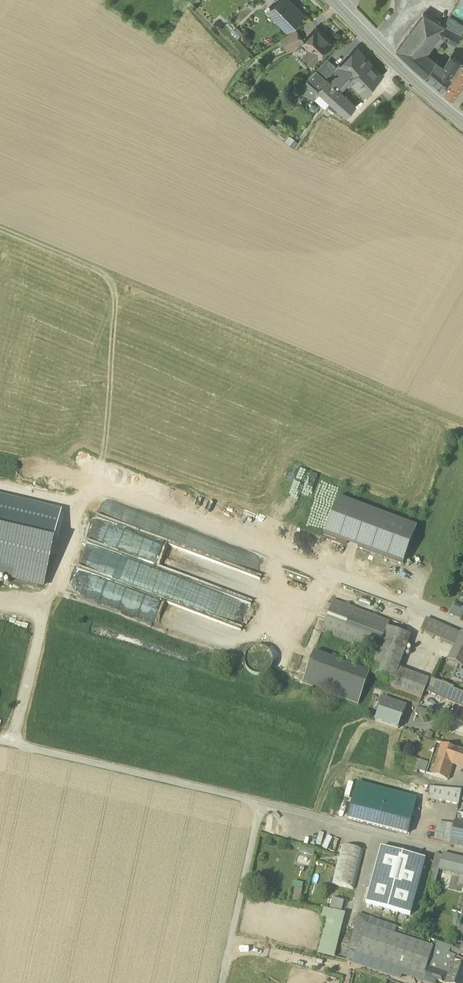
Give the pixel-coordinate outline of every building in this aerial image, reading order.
[(284,28),(294,18),(297,21),(304,15),(290,0),(278,0),(278,1),(270,8),(279,18),(277,20),(284,28)] [(267,11),(277,20),(279,18),(270,8),(267,11)] [(438,34),(444,25),(424,13),(397,50),(413,65),(418,70),(429,56),(425,52),(438,34)] [(444,25),(461,34),(462,30),(462,25),(449,17),(444,25)] [(294,18),(284,28),(287,31),(297,21),(294,18)] [(438,34),(456,43),(461,34),(444,25),(438,34)] [(237,27),(231,33),(237,39),(243,33),(237,27)] [(305,55),(313,63),(332,43),(318,28),(303,43),(311,50),(305,55)] [(281,40),(287,50),(303,40),(296,30),(281,40)] [(340,66),(341,66),(352,77),(368,62),(369,61),(370,60),(358,48),(340,66)] [(443,91),(457,72),(462,63),(462,61),(462,62),(448,54),(441,64),(435,60),(424,75),(443,91)] [(418,70),(424,75),(435,60),(429,56),(418,70)] [(321,75),(325,71),(332,63),(327,58),(316,71),(320,75),(321,75)] [(381,76),(368,62),(352,77),(349,80),(364,96),(372,89),(370,87),(381,76)] [(337,67),(332,63),(325,71),(328,74),(329,75),(337,67)] [(349,80),(352,77),(341,66),(337,70),(342,74),(332,85),(339,91),(349,80)] [(307,81),(311,85),(320,75),(316,71),(307,81)] [(462,86),(462,77),(457,72),(443,91),(453,99),(462,86)] [(326,80),(324,78),(321,75),(320,75),(311,85),(317,91),(326,80)] [(332,85),(326,80),(317,91),(320,93),(330,102),(339,91),(332,85)] [(302,87),(315,99),(320,93),(317,91),(311,85),(307,81),(302,87)] [(355,104),(362,97),(352,89),(346,96),(355,104)] [(330,102),(346,116),(356,106),(339,91),(330,102)] [(330,102),(320,93),(315,99),(325,108),(330,102)] [(289,134),(284,141),(290,145),(295,139),(289,134)] [(338,498),(324,536),(403,565),(417,528),(338,498)] [(53,544),(60,513),(0,499),(0,531),(53,544)] [(53,544),(0,531),(0,575),(43,585),(53,544)] [(245,631),(251,598),(216,591),(214,603),(216,603),(214,613),(210,612),(209,619),(214,620),(213,627),(219,628),(217,638),(229,640),(232,628),(245,631)] [(322,632),(377,653),(387,628),(389,622),(334,601),(322,632)] [(461,620),(462,615),(462,610),(453,605),(449,614),(460,620),(461,620)] [(426,619),(420,631),(455,646),(460,634),(426,619)] [(410,637),(387,628),(377,653),(370,674),(369,675),(393,683),(398,669),(410,637)] [(461,633),(460,634),(455,646),(448,661),(458,666),(462,668),(462,667),(462,633),(461,633)] [(358,705),(369,675),(370,674),(314,653),(302,684),(358,705)] [(458,666),(453,679),(462,683),(462,681),(462,667),(462,668),(458,666)] [(429,680),(398,669),(393,683),(391,687),(421,699),(429,680)] [(425,692),(442,698),(447,686),(447,685),(438,682),(430,679),(425,692)] [(447,686),(442,698),(462,707),(462,692),(447,686)] [(383,690),(375,687),(372,694),(380,697),(383,690)] [(375,721),(398,729),(406,706),(383,699),(375,721)] [(429,712),(417,707),(415,714),(427,718),(429,712)] [(433,733),(426,731),(424,737),(431,739),(433,733)] [(441,744),(436,742),(430,761),(426,773),(448,780),(453,765),(462,768),(462,751),(441,744)] [(430,761),(422,759),(408,754),(403,771),(416,775),(418,770),(426,773),(430,761)] [(348,818),(407,834),(415,805),(416,799),(357,784),(351,805),(348,817),(348,818)] [(428,798),(459,805),(461,790),(430,787),(429,793),(429,794),(428,798)] [(415,805),(427,808),(428,798),(429,794),(418,792),(416,799),(415,805)] [(335,814),(348,817),(351,805),(338,802),(335,814)] [(462,848),(462,815),(457,814),(454,827),(451,846),(462,848)] [(454,827),(438,824),(435,842),(451,846),(454,827)] [(332,884),(354,890),(364,851),(342,846),(339,856),(332,884)] [(315,851),(301,847),(299,853),(313,857),(315,851)] [(381,848),(370,887),(366,904),(410,916),(415,899),(425,860),(381,848)] [(443,853),(442,853),(442,855),(439,869),(438,870),(453,874),(460,875),(462,876),(462,858),(443,853)] [(439,869),(442,855),(436,854),(432,867),(439,869)] [(439,869),(432,867),(427,886),(433,888),(438,870),(439,869)] [(300,906),(304,884),(293,881),(288,904),(300,906)] [(344,902),(332,899),(329,911),(341,914),(344,902)] [(325,920),(318,952),(335,955),(344,915),(323,911),(321,920),(325,920)] [(349,952),(356,954),(366,926),(369,918),(358,914),(357,919),(350,948),(349,952)] [(369,918),(366,926),(395,935),(397,928),(369,918)] [(432,948),(395,935),(366,926),(356,954),(424,976),(427,967),(431,957),(430,957),(433,948),(432,948)] [(430,957),(431,957),(447,962),(449,956),(454,958),(455,956),(450,954),(452,948),(434,941),(432,948),(433,948),(430,957)] [(455,956),(458,957),(459,955),(460,953),(461,948),(453,945),(452,948),(450,954),(455,956)] [(401,975),(422,982),(424,976),(356,954),(349,952),(347,958),(347,961),(399,978),(401,975)] [(454,958),(449,956),(447,962),(443,973),(439,972),(436,981),(441,982),(462,982),(462,960),(458,957),(455,956),(454,958)] [(443,973),(447,962),(431,957),(427,967),(439,972),(443,973)] [(439,972),(427,967),(424,976),(422,982),(424,982),(436,982),(436,981),(439,972)]
